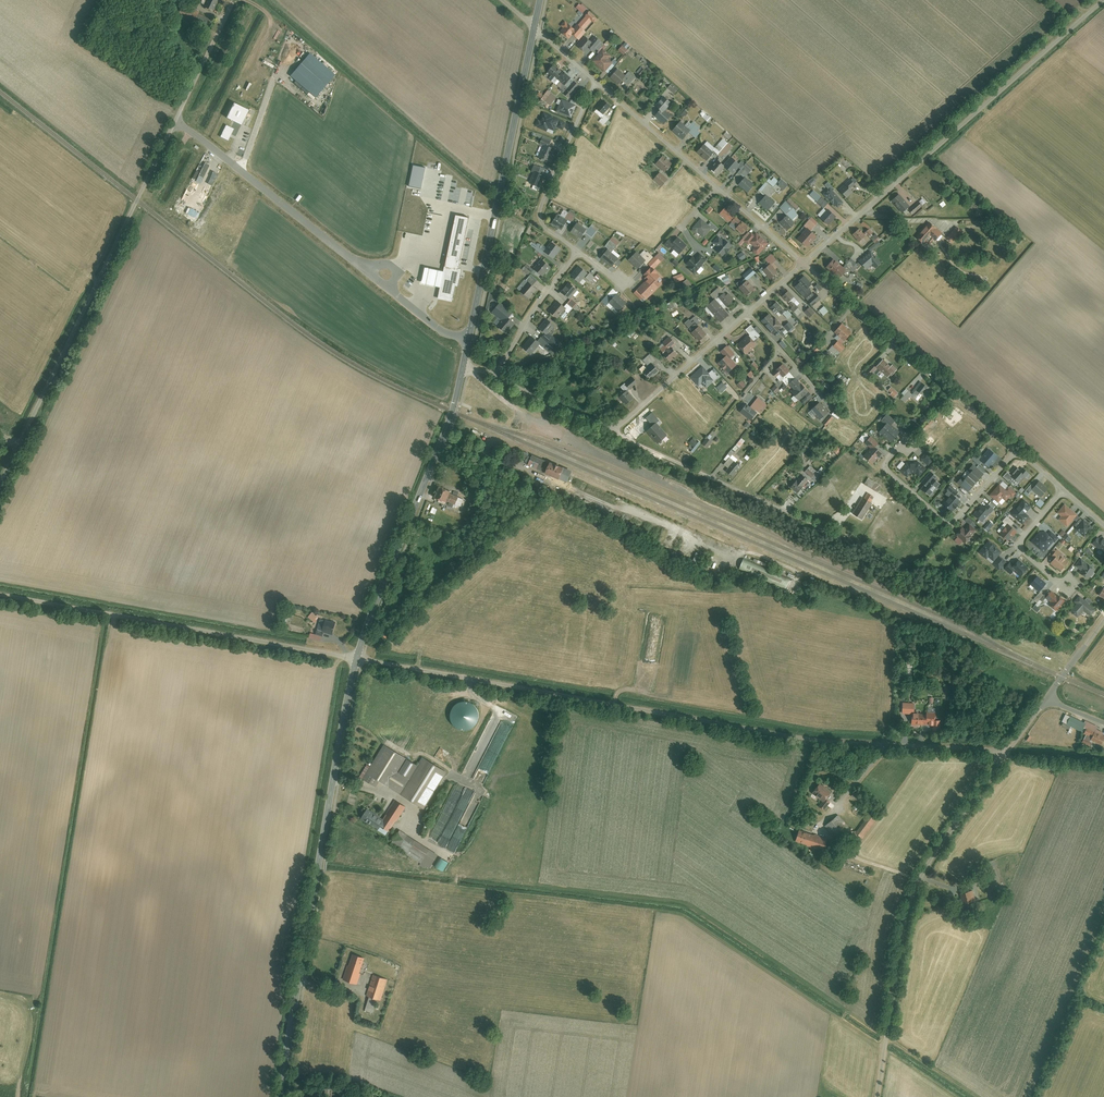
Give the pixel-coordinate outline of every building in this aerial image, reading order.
[(202,4),(206,6),(204,8),(214,13),(219,2),(222,4),(224,0),(204,0),(202,4)] [(582,4),(578,9),(585,14),(589,9),(582,4)] [(184,9),(181,14),(208,27),(210,22),(184,9)] [(598,17),(591,11),(587,16),(595,21),(598,17)] [(588,17),(580,26),(585,31),(594,22),(588,17)] [(567,25),(562,31),(571,39),(575,34),(579,38),(584,32),(577,26),(573,30),(567,25)] [(593,45),(584,39),(577,48),(585,53),(588,49),(594,53),(602,43),(597,39),(593,45)] [(623,46),(619,50),(625,56),(629,52),(623,46)] [(603,51),(594,61),(606,72),(609,69),(611,71),(617,63),(603,51)] [(316,97),(335,74),(310,53),(291,76),(316,97)] [(559,89),(569,98),(579,86),(574,82),(572,83),(569,81),(570,79),(563,72),(562,73),(554,65),(547,72),(551,76),(548,79),(554,83),(557,80),(563,85),(559,89)] [(620,71),(612,78),(621,86),(626,80),(629,83),(634,77),(628,72),(624,76),(620,71)] [(680,90),(673,84),(669,89),(676,94),(680,90)] [(548,92),(542,100),(549,106),(556,98),(548,92)] [(661,111),(657,117),(665,124),(671,118),(664,112),(672,104),(665,97),(656,106),(661,111)] [(227,115),(241,122),(248,107),(234,100),(227,115)] [(557,111),(572,118),(579,103),(572,100),(570,105),(561,101),(557,111)] [(603,102),(598,108),(603,113),(609,107),(603,102)] [(608,119),(603,115),(599,119),(604,124),(608,119)] [(558,122),(543,116),(540,123),(538,122),(536,129),(546,133),(548,129),(554,132),(558,122)] [(680,123),(673,131),(682,140),(689,132),(694,136),(700,130),(699,129),(693,123),(687,129),(680,123)] [(220,136),(228,140),(233,128),(225,124),(220,136)] [(549,162),(554,148),(549,146),(550,143),(541,140),(540,144),(543,146),(539,158),(549,162)] [(699,153),(707,161),(715,152),(720,157),(730,147),(723,140),(714,149),(708,143),(699,153)] [(673,164),(664,156),(657,163),(666,171),(673,164)] [(733,159),(727,166),(734,173),(740,165),(733,159)] [(726,167),(718,160),(711,169),(719,175),(726,167)] [(201,184),(210,167),(204,164),(196,181),(201,184)] [(753,172),(744,164),(737,172),(744,178),(738,186),(748,194),(755,186),(747,178),(753,172)] [(535,174),(530,184),(539,187),(545,171),(534,166),(531,172),(535,174)] [(666,180),(658,173),(653,179),(662,186),(666,180)] [(855,183),(851,179),(842,189),(851,198),(856,192),(851,187),(855,183)] [(773,191),(766,184),(760,191),(766,196),(758,204),(768,213),(776,204),(768,197),(773,191)] [(830,190),(824,196),(837,210),(843,205),(830,190)] [(909,203),(896,191),(889,200),(901,211),(909,203)] [(799,205),(791,198),(781,209),(788,216),(783,221),(793,230),(798,225),(794,222),(801,215),(795,210),(799,205)] [(925,206),(921,201),(909,211),(914,216),(925,206)] [(563,209),(553,223),(561,229),(571,215),(563,209)] [(725,210),(720,215),(742,235),(748,229),(725,210)] [(820,220),(828,227),(836,219),(828,211),(820,220)] [(439,289),(438,294),(452,297),(455,285),(458,286),(461,269),(458,268),(468,216),(455,214),(444,270),(423,266),(419,286),(439,289)] [(809,230),(799,240),(807,247),(817,237),(812,232),(817,226),(811,219),(804,226),(809,230)] [(701,220),(692,230),(703,240),(711,230),(715,233),(719,229),(711,223),(708,226),(701,220)] [(578,223),(572,231),(582,238),(586,234),(591,237),(596,230),(591,226),(587,230),(578,223)] [(913,239),(919,244),(921,241),(925,244),(930,238),(932,241),(938,234),(926,224),(913,239)] [(866,233),(858,226),(851,234),(859,242),(866,235),(870,238),(877,231),(872,226),(866,233)] [(954,227),(944,238),(950,243),(960,232),(954,227)] [(754,251),(759,255),(767,245),(756,235),(754,237),(752,235),(747,240),(757,248),(754,251)] [(729,246),(718,238),(715,243),(722,248),(717,254),(721,257),(729,246)] [(687,246),(678,239),(675,243),(671,240),(665,247),(678,257),(687,246)] [(607,249),(601,258),(612,266),(618,258),(611,253),(617,245),(610,240),(604,247),(607,249)] [(560,248),(553,242),(545,253),(553,259),(560,248)] [(638,254),(630,262),(637,270),(644,264),(645,265),(652,259),(646,252),(641,257),(638,254)] [(743,252),(738,256),(742,262),(747,258),(743,252)] [(873,270),(880,263),(869,252),(858,262),(863,267),(867,263),(873,270)] [(694,275),(706,260),(700,255),(696,259),(695,258),(689,265),(691,267),(688,270),(694,275)] [(648,265),(653,269),(660,262),(655,258),(648,265)] [(842,268),(833,260),(828,266),(840,277),(842,275),(847,279),(853,272),(850,270),(856,263),(851,259),(842,268)] [(550,267),(543,261),(536,269),(543,275),(550,267)] [(763,270),(772,280),(781,272),(771,262),(763,270)] [(587,273),(580,267),(572,276),(579,283),(587,273)] [(755,275),(751,270),(734,285),(746,298),(757,289),(749,280),(755,275)] [(637,294),(644,301),(657,288),(654,285),(659,279),(650,271),(645,276),(649,280),(646,283),(645,282),(635,292),(637,294)] [(674,278),(676,284),(685,280),(683,274),(674,278)] [(531,277),(520,291),(531,300),(538,291),(532,286),(537,281),(531,277)] [(803,278),(798,284),(806,292),(803,295),(810,302),(816,296),(811,291),(813,288),(803,278)] [(563,292),(569,297),(561,306),(558,303),(550,313),(558,319),(565,311),(568,314),(579,302),(573,298),(579,291),(571,283),(563,292)] [(727,316),(713,301),(718,296),(730,310),(735,305),(718,287),(706,297),(709,301),(704,306),(720,323),(727,316)] [(628,305),(616,295),(614,298),(607,292),(606,291),(599,299),(608,306),(609,304),(620,314),(628,305)] [(797,299),(790,293),(786,297),(792,303),(791,304),(799,313),(802,310),(794,302),(797,299)] [(817,297),(808,304),(812,309),(820,301),(817,297)] [(676,301),(668,304),(671,311),(679,307),(676,301)] [(779,302),(773,306),(780,314),(783,312),(790,321),(795,316),(788,307),(785,309),(779,302)] [(502,318),(496,325),(509,334),(516,325),(506,317),(511,311),(503,304),(496,313),(502,318)] [(825,307),(820,311),(824,316),(829,311),(825,307)] [(816,315),(811,309),(807,312),(813,318),(816,315)] [(769,314),(762,321),(776,334),(779,330),(785,336),(788,332),(769,314)] [(687,324),(700,340),(707,334),(700,326),(701,324),(695,317),(687,324)] [(554,346),(549,341),(552,337),(548,333),(555,325),(547,318),(539,328),(543,331),(536,339),(535,337),(524,349),(532,355),(541,345),(544,347),(549,351),(554,346)] [(825,351),(833,358),(854,334),(842,323),(833,332),(837,337),(825,351)] [(756,344),(748,335),(738,346),(746,354),(756,344)] [(662,350),(672,361),(680,355),(674,347),(677,345),(671,338),(664,343),(667,346),(662,350)] [(734,356),(726,346),(721,351),(725,356),(719,361),(729,372),(735,367),(729,360),(734,356)] [(644,359),(652,368),(644,375),(650,381),(660,373),(654,366),(659,361),(654,355),(649,359),(647,356),(644,359)] [(739,358),(736,361),(742,368),(746,364),(739,358)] [(885,361),(878,368),(890,380),(897,373),(885,361)] [(795,379),(783,365),(775,372),(779,376),(780,374),(789,384),(795,379)] [(703,366),(690,377),(698,386),(701,383),(705,387),(713,380),(709,376),(710,375),(703,366)] [(875,370),(870,366),(863,374),(868,378),(875,370)] [(753,372),(748,376),(751,380),(756,376),(753,372)] [(800,385),(795,379),(789,384),(795,390),(800,385)] [(921,381),(912,392),(917,396),(919,393),(922,395),(928,387),(921,381)] [(742,382),(738,387),(743,391),(747,387),(742,382)] [(808,392),(801,384),(793,392),(800,400),(808,392)] [(776,386),(773,390),(778,395),(782,391),(776,386)] [(618,395),(627,405),(633,399),(625,389),(618,395)] [(912,395),(909,391),(901,399),(905,402),(912,395)] [(802,400),(805,403),(812,397),(809,393),(802,400)] [(750,408),(746,404),(739,412),(749,421),(755,413),(757,415),(763,409),(756,402),(750,408)] [(817,403),(810,410),(820,419),(827,413),(817,403)] [(653,427),(649,430),(647,431),(657,444),(667,435),(659,425),(662,422),(654,412),(646,418),(653,427)] [(836,417),(832,413),(822,424),(826,427),(836,417)] [(886,427),(880,434),(891,443),(897,436),(889,430),(892,427),(884,420),(882,423),(886,427)] [(694,438),(690,443),(694,447),(698,442),(694,438)] [(864,458),(872,465),(881,455),(875,451),(880,445),(871,438),(865,445),(870,450),(864,458)] [(704,445),(708,449),(713,443),(709,439),(704,445)] [(736,447),(740,449),(745,443),(742,440),(736,447)] [(844,451),(838,445),(835,449),(840,454),(844,451)] [(725,455),(728,458),(722,464),(728,469),(726,472),(733,479),(734,477),(744,466),(732,456),(734,454),(730,450),(725,455)] [(983,462),(991,468),(1000,457),(991,450),(984,458),(979,454),(974,460),(981,465),(983,462)] [(526,452),(522,460),(528,463),(531,455),(526,452)] [(532,454),(527,465),(570,484),(575,474),(532,454)] [(927,454),(922,460),(928,466),(934,460),(927,454)] [(902,461),(898,467),(901,470),(906,464),(902,461)] [(906,465),(900,472),(907,478),(910,475),(914,475),(916,476),(919,478),(925,471),(916,464),(911,463),(908,464),(906,465)] [(958,484),(968,492),(983,474),(972,465),(969,470),(972,472),(964,481),(962,479),(958,484)] [(808,474),(815,480),(821,474),(815,467),(808,474)] [(1013,478),(1019,484),(1028,475),(1024,472),(1022,474),(1016,469),(1012,474),(1015,477),(1013,478)] [(928,498),(940,485),(935,481),(937,478),(931,473),(921,485),(925,489),(922,493),(928,498)] [(808,483),(802,476),(791,487),(797,494),(808,483)] [(870,478),(866,485),(877,492),(881,485),(870,478)] [(1029,495),(1033,491),(1041,499),(1048,491),(1040,484),(1037,487),(1034,484),(1026,492),(1029,495)] [(1002,485),(991,498),(996,503),(1002,497),(1008,503),(1014,496),(1002,485)] [(451,492),(439,487),(434,499),(445,504),(448,498),(457,502),(459,497),(450,493),(451,492)] [(950,487),(947,490),(954,496),(957,493),(950,487)] [(865,500),(861,497),(852,512),(862,518),(871,504),(869,503),(873,497),(873,496),(869,494),(865,500)] [(959,503),(952,497),(944,507),(951,513),(953,510),(955,512),(958,508),(956,507),(959,503)] [(1041,500),(1037,504),(1041,509),(1045,504),(1041,500)] [(1031,509),(1024,503),(1012,517),(1023,525),(1029,518),(1026,515),(1031,509)] [(974,516),(982,523),(994,510),(988,505),(985,509),(982,507),(979,510),(981,511),(980,512),(978,510),(974,514),(976,515),(974,516)] [(1078,517),(1065,506),(1058,514),(1062,518),(1059,521),(1068,529),(1078,517)] [(999,537),(1006,543),(1016,531),(1012,528),(1015,524),(1007,518),(1003,523),(1007,527),(999,537)] [(1077,530),(1084,537),(1091,529),(1084,523),(1077,530)] [(956,537),(964,544),(975,532),(969,526),(965,530),(963,529),(956,537)] [(1048,537),(1042,532),(1032,543),(1042,553),(1053,541),(1056,544),(1059,540),(1051,534),(1048,537)] [(1067,534),(1064,538),(1069,543),(1073,538),(1067,534)] [(1093,546),(1103,554),(1103,544),(1098,539),(1093,546)] [(1001,553),(989,543),(979,554),(985,559),(988,556),(994,561),(1001,553)] [(1088,548),(1085,552),(1090,556),(1093,552),(1088,548)] [(1056,559),(1052,565),(1063,573),(1068,565),(1059,559),(1063,555),(1058,551),(1053,558),(1056,559)] [(994,567),(999,571),(1006,563),(1000,559),(994,567)] [(1092,570),(1081,562),(1076,568),(1083,572),(1081,575),(1085,578),(1092,570)] [(1012,575),(1014,572),(1022,577),(1028,570),(1018,563),(1016,566),(1011,563),(1006,571),(1012,575)] [(1036,578),(1030,586),(1040,593),(1046,585),(1036,578)] [(1039,603),(1045,596),(1041,593),(1035,601),(1039,603)] [(1049,608),(1056,613),(1065,601),(1058,596),(1057,598),(1050,594),(1046,599),(1052,604),(1049,608)] [(1095,611),(1081,600),(1076,605),(1078,606),(1072,614),(1078,618),(1084,611),(1090,616),(1095,611)] [(315,633),(314,641),(323,642),(324,634),(334,636),(337,623),(321,620),(318,633),(315,633)] [(910,717),(910,725),(928,725),(928,716),(917,716),(917,705),(905,704),(905,717),(910,717)] [(1093,729),(1094,725),(1083,721),(1081,724),(1063,717),(1060,724),(1083,733),(1079,742),(1088,746),(1090,742),(1098,746),(1102,738),(1097,736),(1099,732),(1093,729)] [(1028,733),(1023,740),(1028,744),(1033,737),(1028,733)] [(383,747),(368,775),(427,808),(448,771),(424,757),(411,781),(399,774),(407,761),(383,747)] [(833,791),(821,781),(812,793),(823,801),(820,805),(826,809),(834,798),(830,795),(833,791)] [(395,800),(382,817),(369,808),(362,818),(376,828),(380,824),(387,829),(404,807),(395,800)] [(837,813),(824,824),(840,844),(853,833),(837,813)] [(855,834),(862,839),(876,819),(869,814),(855,834)] [(797,843),(824,851),(827,838),(796,830),(794,837),(799,838),(797,843)] [(391,845),(422,866),(428,859),(412,848),(415,843),(400,832),(391,845)] [(975,889),(960,890),(960,902),(975,901),(975,889)] [(364,957),(350,953),(342,978),(356,982),(364,957)] [(377,1013),(386,979),(372,974),(365,996),(368,997),(364,1009),(377,1013)]
